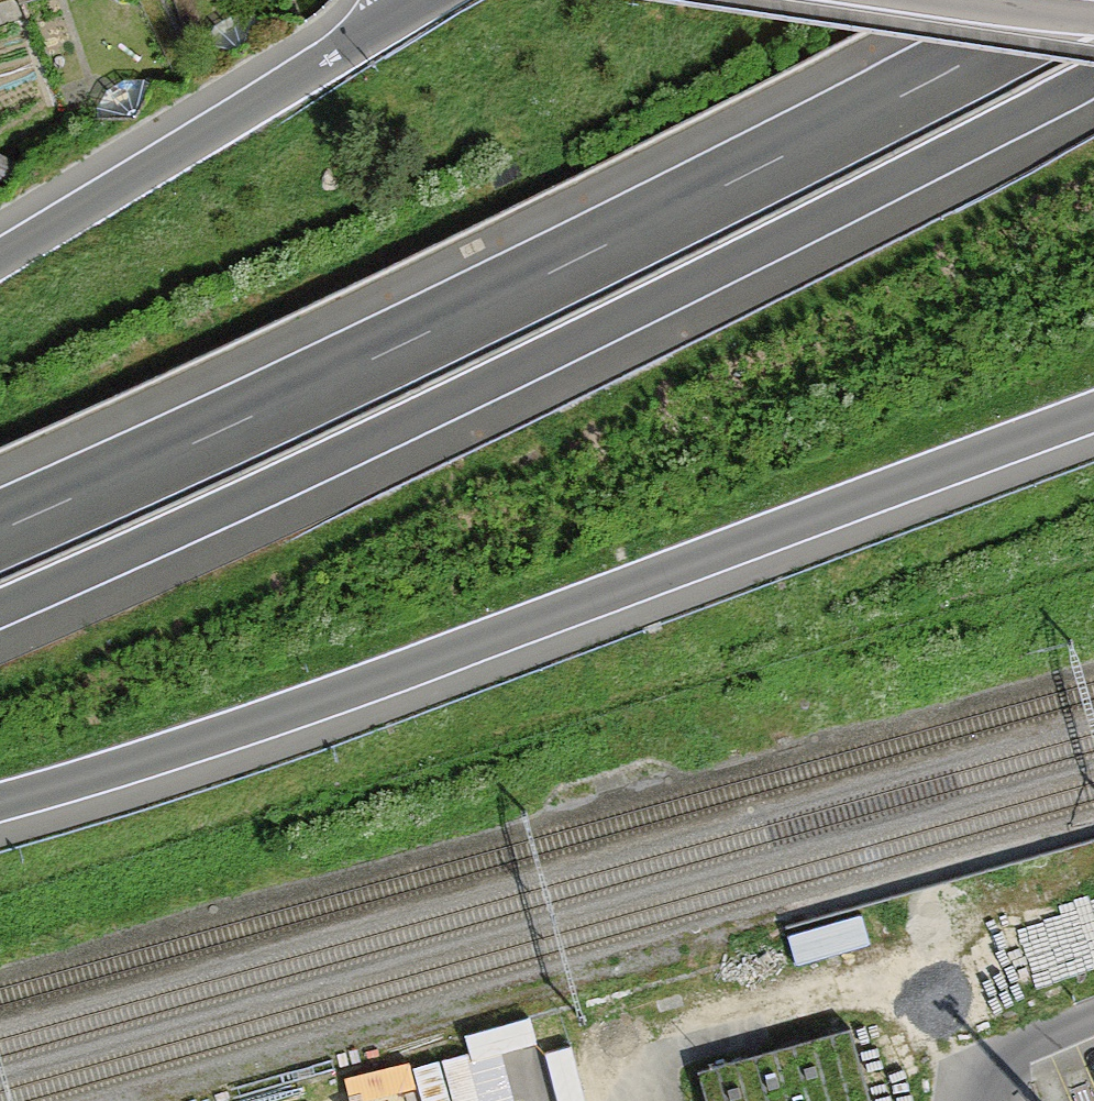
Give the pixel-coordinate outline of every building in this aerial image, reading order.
[(10,15),(6,0),(0,0),(0,17),(10,15)] [(10,15),(72,0),(6,0),(10,15)] [(850,1030),(707,1070),(716,1100),(870,1100),(850,1030)]
